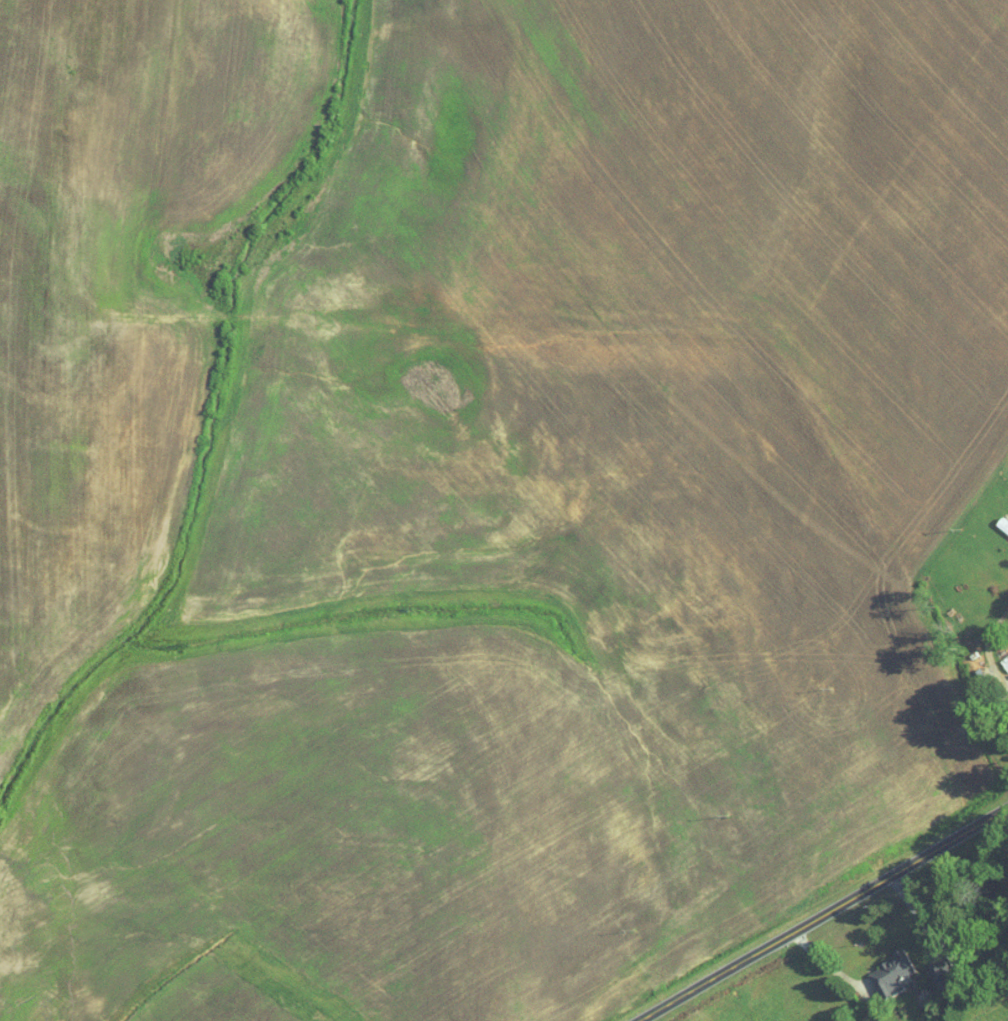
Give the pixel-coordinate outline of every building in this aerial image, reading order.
[(865,970),(881,1001),(903,989),(899,980),(915,972),(903,950),(865,970)] [(954,984),(946,959),(929,965),(937,989),(954,984)]
